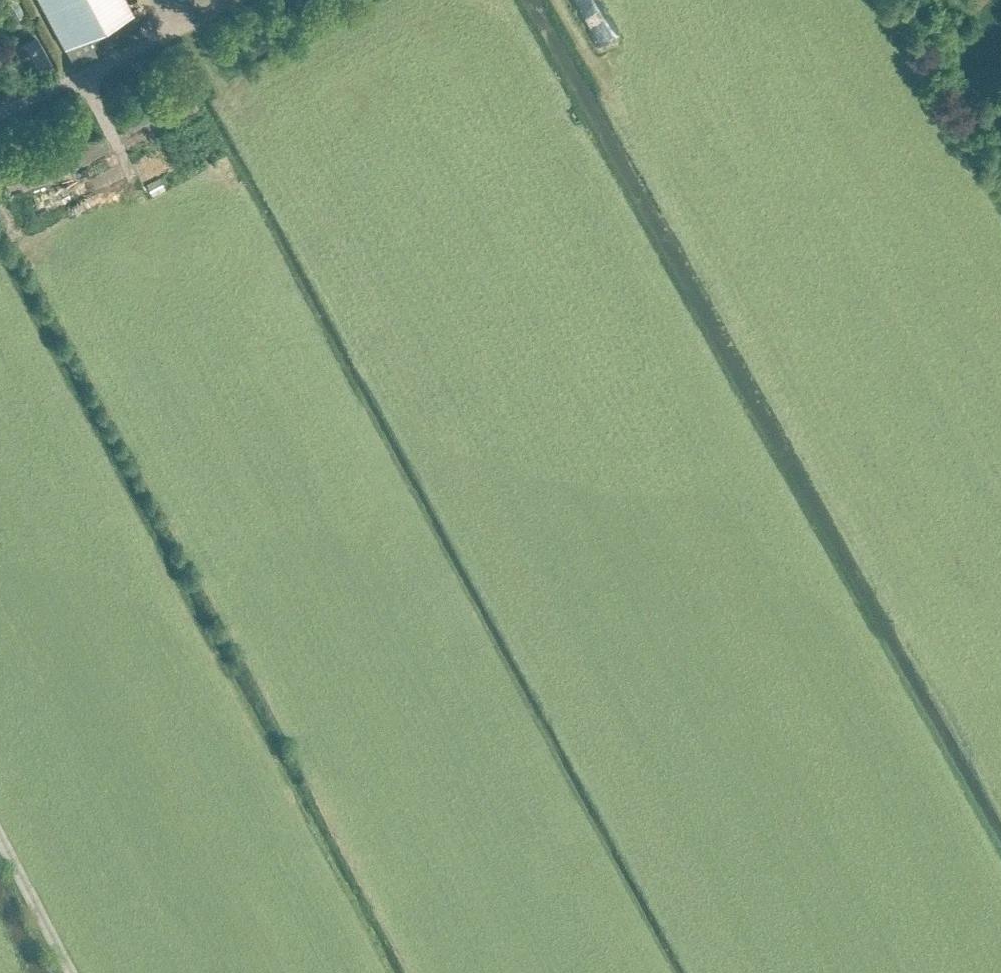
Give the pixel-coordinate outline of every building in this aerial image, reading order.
[(63,43),(133,6),(130,0),(40,0),(63,43)] [(30,72),(52,60),(37,32),(15,44),(30,72)]
